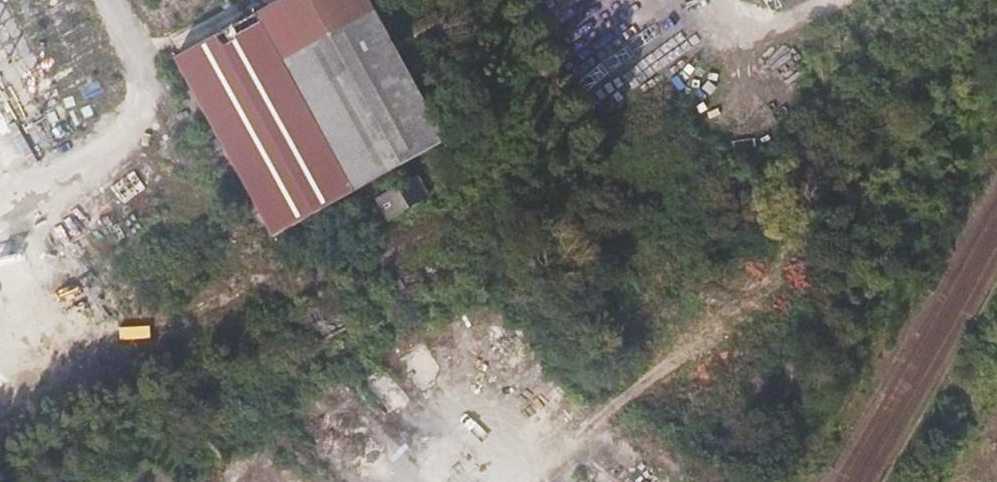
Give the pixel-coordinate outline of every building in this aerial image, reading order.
[(368,0),(287,0),(176,60),(274,237),(343,201),(361,235),(430,200),(421,180),(377,203),(367,186),(438,147),(446,141),(368,0)] [(386,366),(405,391),(450,358),(431,332),(386,366)] [(213,481),(232,481),(266,458),(258,447),(211,479),(213,481)]
